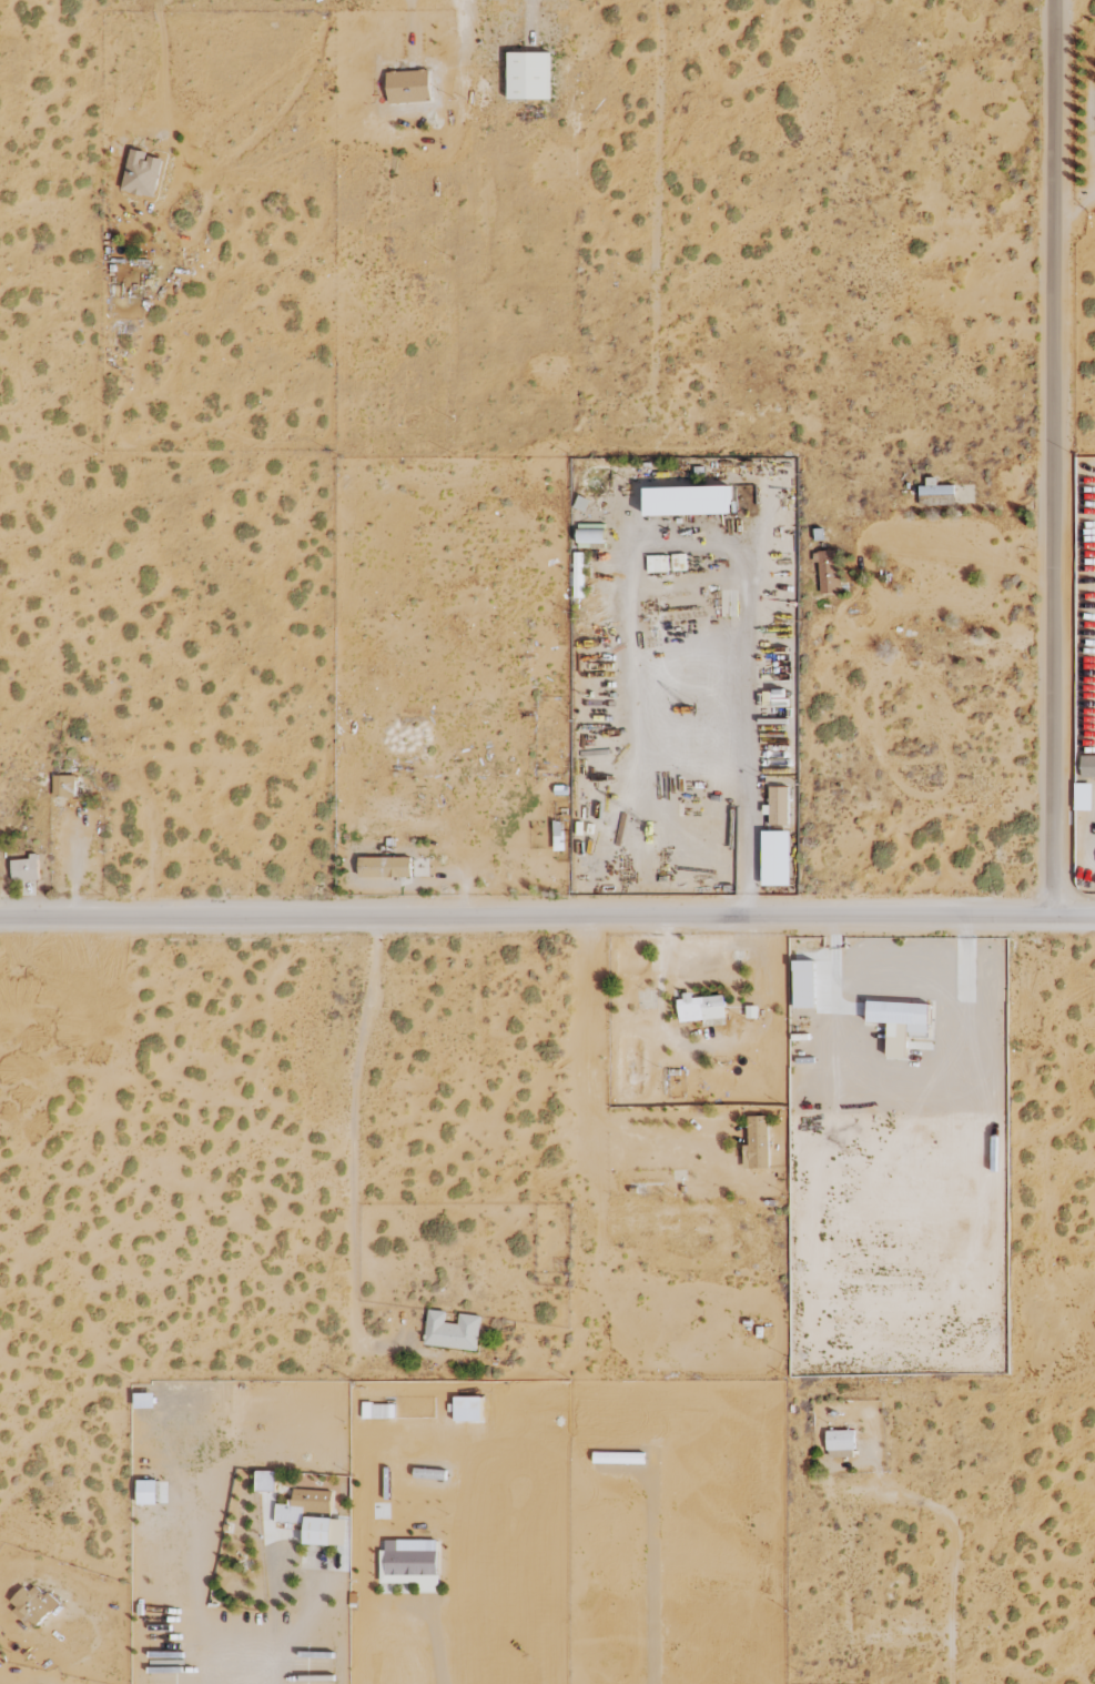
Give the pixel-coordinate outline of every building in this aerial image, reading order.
[(122,191),(155,198),(164,158),(148,155),(148,152),(131,148),(122,191)] [(919,486),(919,495),(954,494),(954,485),(936,486),(936,478),(927,478),(927,486),(919,486)] [(730,513),(729,486),(646,488),(647,516),(730,513)] [(920,506),(955,505),(954,495),(919,496),(920,506)] [(819,594),(839,593),(837,551),(817,552),(819,594)] [(574,598),(584,597),(583,553),(574,553),(574,567),(570,567),(570,587),(574,586),(574,598)] [(76,796),(76,776),(53,776),(53,797),(76,796)] [(788,787),(769,787),(769,825),(788,825),(788,787)] [(791,885),(790,831),(762,832),(763,885),(791,885)] [(12,858),(13,881),(40,880),(39,857),(12,858)] [(412,858),(359,857),(359,877),(411,878),(412,858)] [(794,1008),(815,1007),(815,961),(793,961),(794,1008)] [(723,995),(693,999),(692,995),(677,997),(680,1022),(725,1017),(723,995)] [(930,1004),(868,1002),(867,1022),(888,1023),(887,1057),(907,1058),(908,1037),(929,1038),(930,1004)] [(749,1146),(743,1146),(744,1168),(769,1168),(768,1116),(748,1116),(749,1146)] [(477,1350),(481,1316),(459,1314),(458,1325),(445,1323),(446,1312),(428,1310),(425,1345),(477,1350)] [(854,1430),(827,1431),(828,1458),(854,1457),(854,1430)] [(139,1505),(159,1505),(158,1480),(138,1480),(139,1505)] [(332,1511),(332,1491),(292,1489),(291,1505),(276,1504),(275,1522),(304,1523),(304,1510),(332,1511)] [(305,1544),(332,1545),(333,1518),(306,1517),(305,1544)] [(438,1552),(382,1551),(381,1583),(420,1583),(419,1593),(438,1593),(438,1552)] [(46,1596),(32,1583),(11,1605),(36,1629),(60,1603),(49,1592),(46,1596)]
